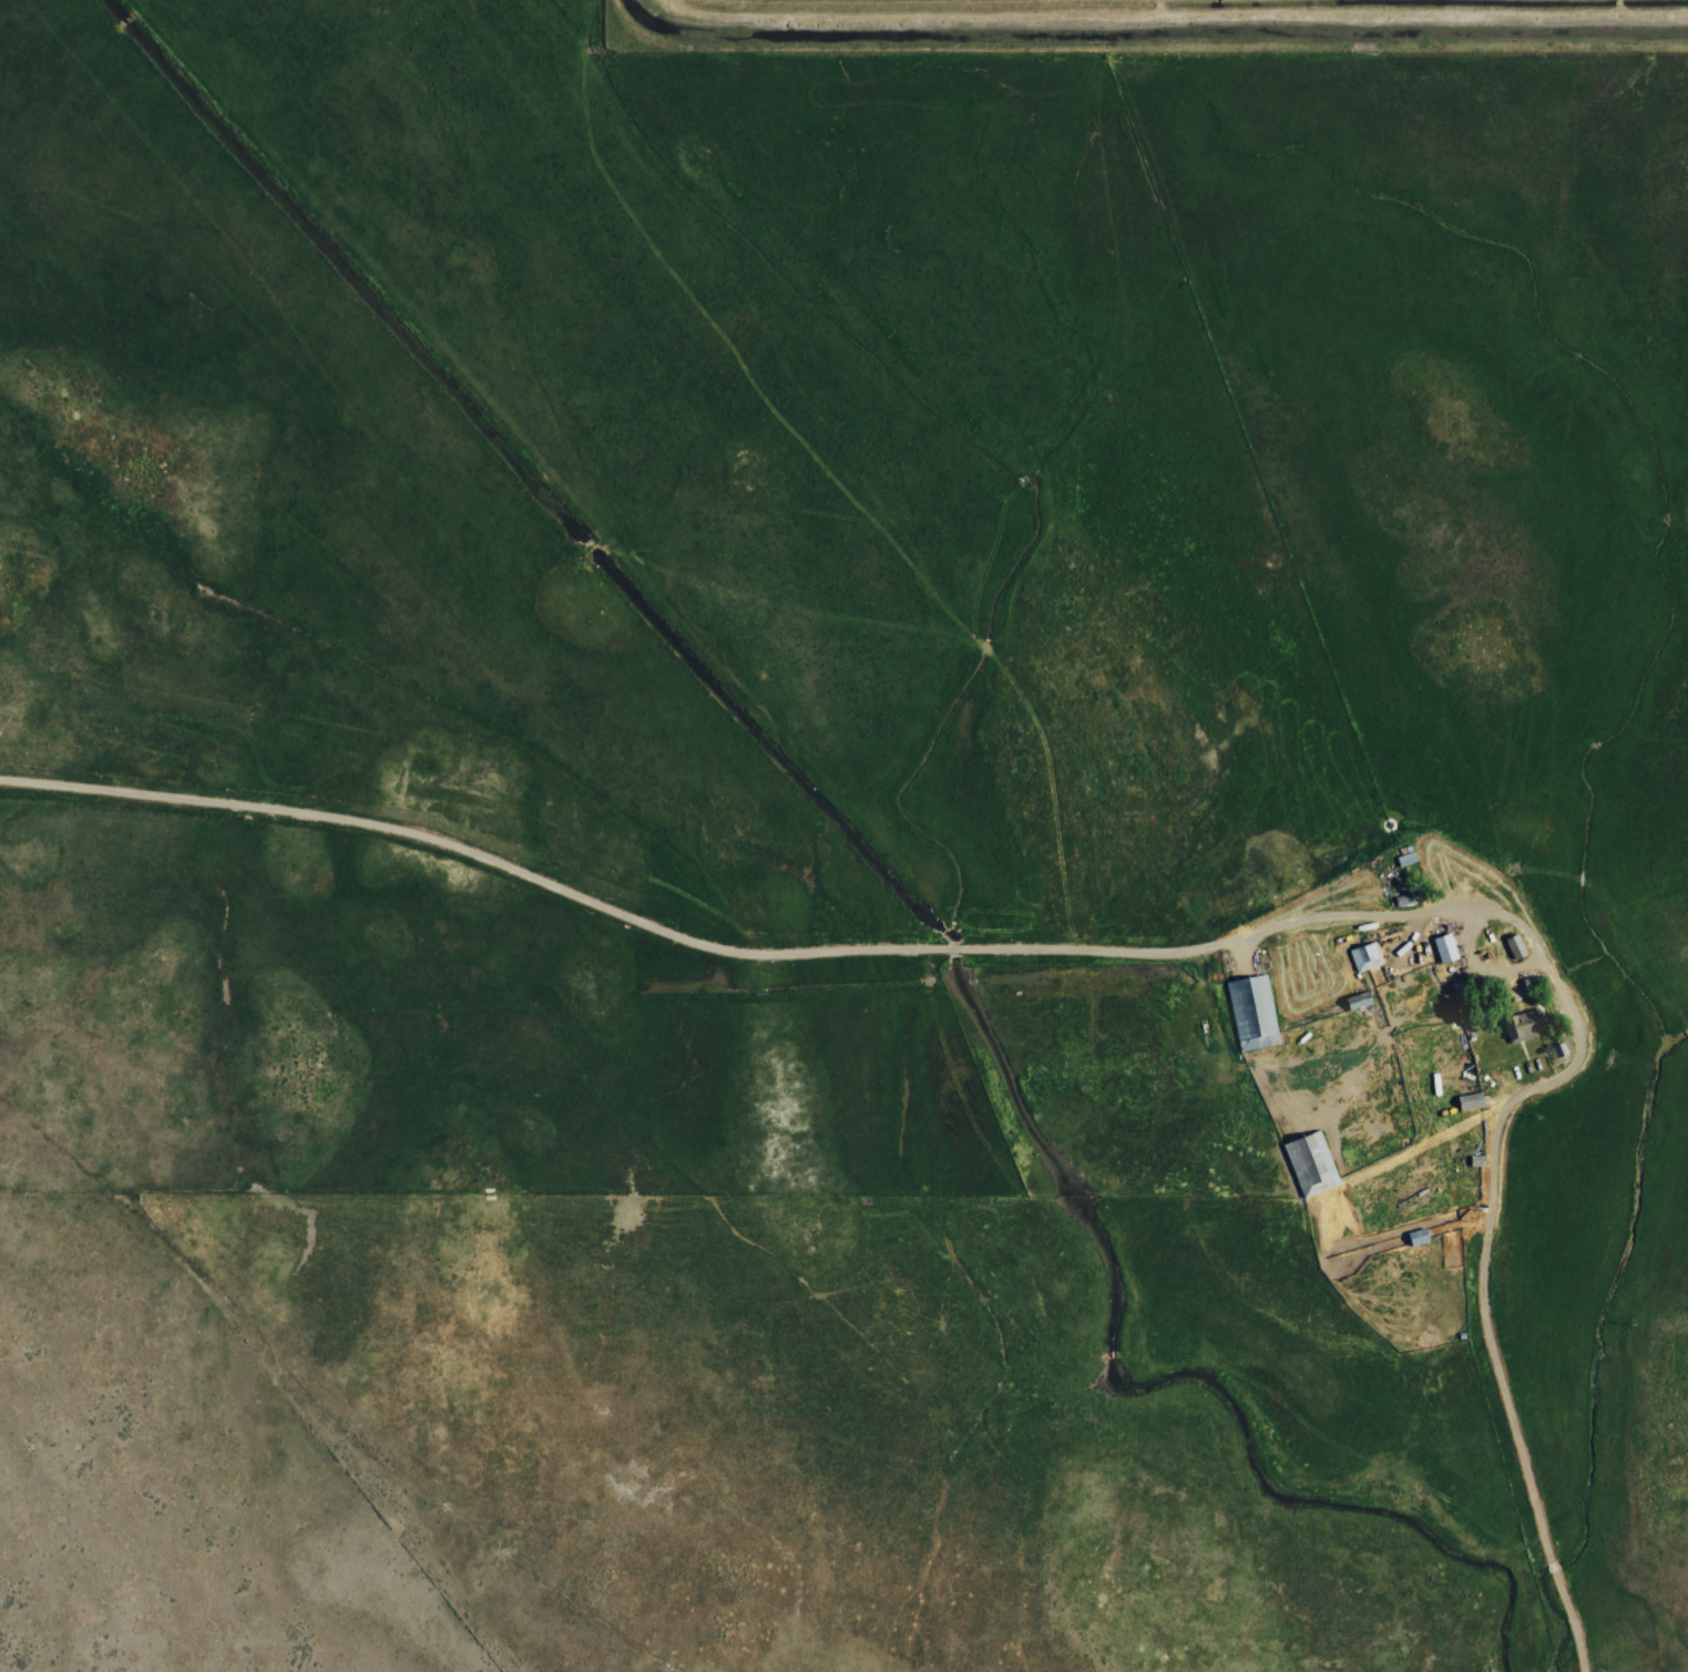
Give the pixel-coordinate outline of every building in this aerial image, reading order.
[(1439,963),(1457,958),(1449,932),(1432,937),(1439,963)] [(1513,959),(1526,953),(1516,932),(1504,938),(1513,959)] [(1225,981),(1239,1051),(1279,1043),(1265,973),(1225,981)] [(1371,1003),(1368,991),(1345,997),(1348,1009),(1371,1003)] [(1509,1042),(1542,1033),(1535,1009),(1502,1018),(1509,1042)] [(1458,1110),(1483,1106),(1480,1091),(1456,1096),(1458,1110)] [(1340,1183),(1318,1129),(1281,1144),(1303,1198),(1340,1183)] [(1426,1235),(1450,1230),(1449,1223),(1425,1228),(1426,1235)] [(1410,1246),(1427,1242),(1424,1228),(1407,1231),(1410,1246)]
